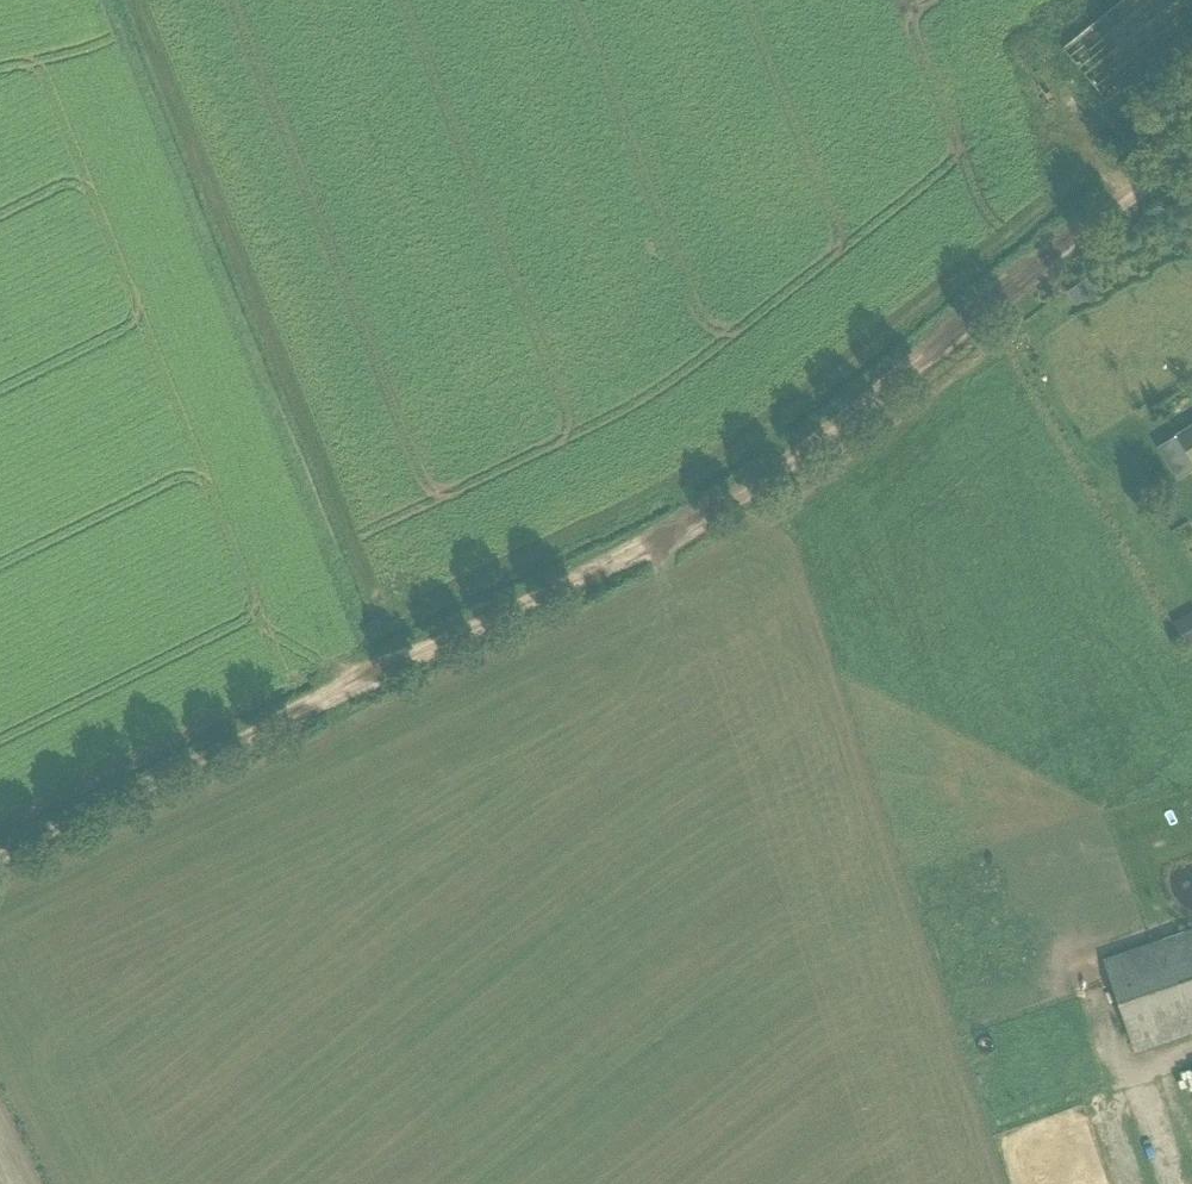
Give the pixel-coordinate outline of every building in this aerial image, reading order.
[(1096,290),(1086,277),(1075,286),(1085,299),(1096,290)] [(1177,437),(1191,461),(1191,428),(1177,437)] [(1173,624),(1185,645),(1191,641),(1191,632),(1184,618),(1173,624)] [(1103,961),(1134,1052),(1191,1032),(1191,931),(1103,961)]
